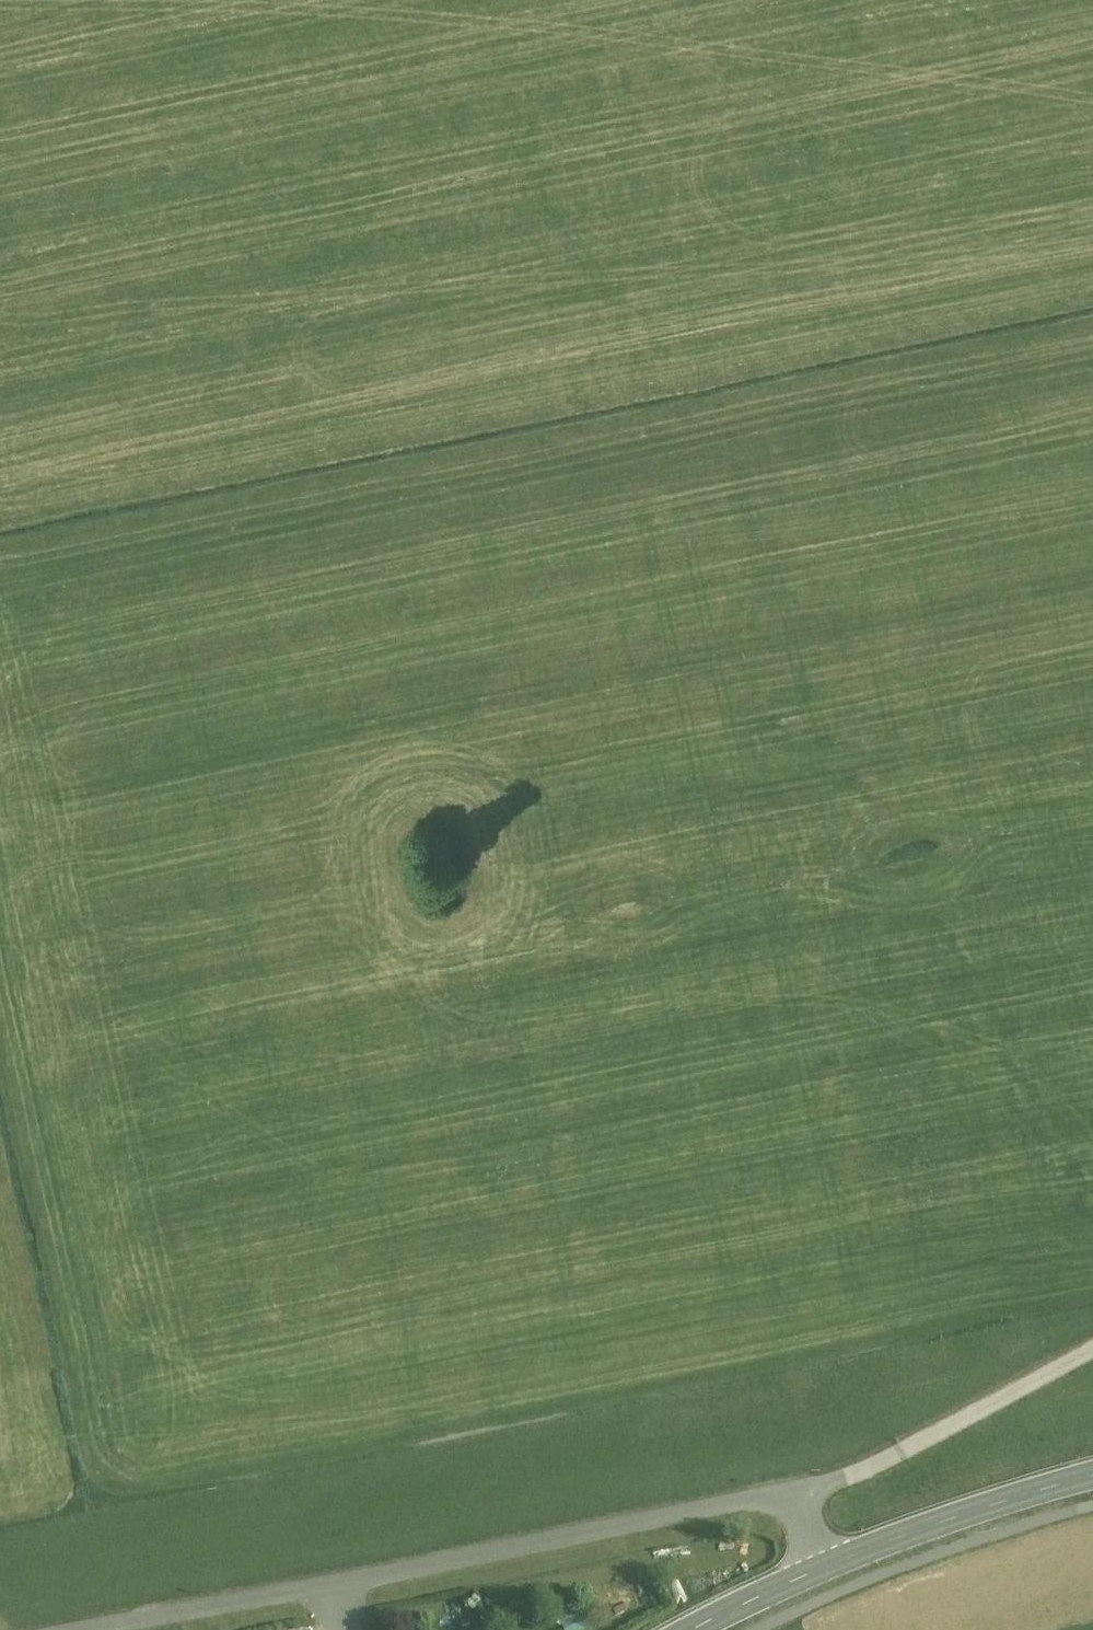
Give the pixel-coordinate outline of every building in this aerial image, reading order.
[(552,1629),(579,1629),(581,1629),(574,1616),(551,1628),(552,1629)]
